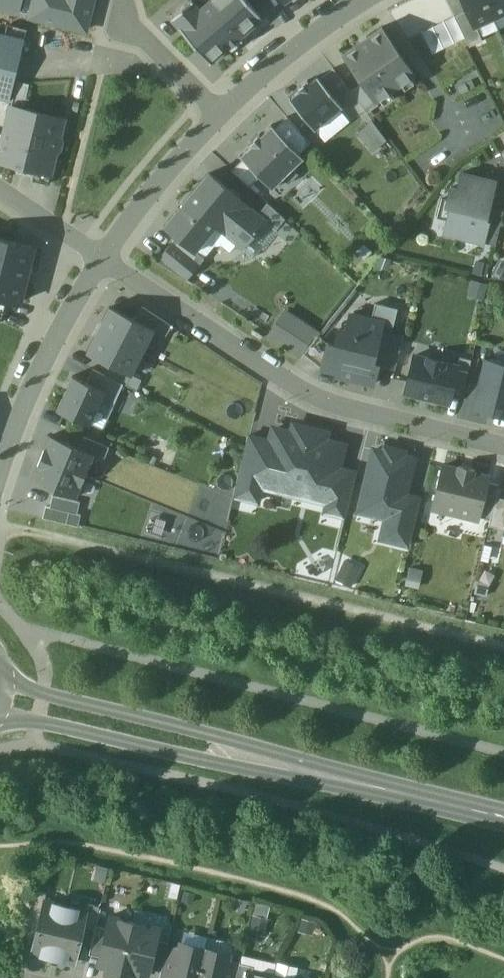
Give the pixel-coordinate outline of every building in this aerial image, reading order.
[(20,12),(23,0),(0,0),(0,7),(20,12)] [(29,15),(86,29),(94,0),(32,0),(29,15)] [(247,0),(210,0),(201,8),(194,0),(193,0),(172,19),(210,63),(230,47),(233,50),(244,40),(240,36),(262,17),(247,0)] [(466,11),(474,27),(476,26),(493,18),(485,0),(461,0),(466,11)] [(493,18),(503,14),(503,0),(485,0),(493,18)] [(466,11),(454,16),(470,47),(483,41),(476,26),(474,27),(466,11)] [(383,27),(342,55),(362,83),(375,103),(376,102),(416,75),(383,27)] [(0,37),(0,95),(9,97),(23,42),(0,37)] [(350,91),(333,68),(320,79),(342,107),(355,97),(350,91)] [(317,76),(309,83),(308,80),(298,88),(300,90),(289,99),(315,130),(342,107),(320,79),(317,76)] [(375,103),(362,83),(350,91),(355,97),(368,114),(379,106),(376,102),(375,103)] [(11,106),(7,124),(0,151),(0,162),(34,170),(32,180),(48,184),(63,123),(65,119),(11,106)] [(311,144),(287,117),(275,128),(300,154),(311,144)] [(372,123),(359,133),(374,151),(386,141),(372,123)] [(275,128),(271,125),(271,126),(261,136),(260,134),(250,144),(251,145),(241,155),(240,156),(243,159),(260,176),(273,189),(273,188),(283,179),(284,178),(281,174),(289,166),(292,169),(293,168),(303,159),(304,159),(304,158),(300,154),(275,128)] [(260,176),(243,159),(232,171),(249,187),(260,176)] [(292,169),(289,166),(281,174),(284,178),(283,179),(288,184),(299,174),(293,168),(292,169)] [(240,198),(210,173),(165,227),(177,238),(195,252),(216,226),(244,249),(266,221),(259,215),(239,199),(240,198)] [(496,181),(462,173),(458,189),(451,188),(448,200),(442,199),(437,217),(448,220),(447,224),(458,227),(456,237),(484,244),(484,243),(489,223),(486,222),(489,208),(496,181)] [(267,204),(259,215),(266,221),(278,230),(286,220),(267,204)] [(503,212),(489,208),(486,222),(489,223),(484,243),(496,246),(503,212)] [(0,238),(0,297),(19,302),(33,247),(0,238)] [(187,281),(204,259),(195,252),(177,238),(158,261),(187,281)] [(0,297),(0,321),(2,322),(8,299),(0,297)] [(381,331),(392,334),(398,309),(377,304),(373,320),(383,323),(381,331)] [(110,306),(98,329),(144,353),(156,329),(136,319),(110,306)] [(144,307),(136,319),(156,329),(167,337),(174,327),(144,307)] [(270,336),(303,356),(305,354),(319,336),(320,335),(286,313),(270,336)] [(341,330),(337,345),(329,343),(329,344),(323,369),(340,373),(339,377),(374,385),(379,366),(373,365),(381,331),(383,323),(373,320),(352,315),(348,331),(341,330)] [(133,375),(144,353),(98,329),(87,352),(111,364),(133,375)] [(396,370),(404,336),(392,334),(381,331),(373,365),(379,366),(396,370)] [(319,336),(305,354),(323,369),(329,344),(319,336)] [(458,366),(415,356),(406,393),(449,404),(451,394),(458,366)] [(485,358),(472,410),(503,418),(503,363),(485,358)] [(458,366),(451,394),(463,397),(471,362),(460,359),(458,366)] [(133,375),(111,364),(106,375),(125,385),(138,391),(143,380),(133,375)] [(125,385),(92,370),(86,382),(106,391),(102,400),(115,406),(125,385)] [(86,382),(73,376),(58,411),(90,426),(102,400),(106,391),(86,382)] [(261,491),(328,507),(338,469),(344,447),(322,441),(323,436),(299,430),(297,436),(276,431),(273,441),(261,491)] [(258,502),(261,491),(273,441),(248,435),(233,495),(258,502)] [(42,458),(85,476),(94,454),(80,449),(51,437),(42,458)] [(85,438),(80,449),(94,454),(105,459),(109,448),(85,438)] [(361,515),(398,524),(404,495),(414,456),(377,447),(361,515)] [(77,497),(85,476),(42,458),(34,477),(33,479),(77,497)] [(475,471),(459,467),(458,470),(444,466),(434,505),(448,508),(447,514),(478,522),(479,518),(487,483),(489,477),(475,474),(475,471)] [(357,474),(338,469),(328,507),(347,512),(357,474)] [(487,483),(479,518),(490,520),(495,499),(499,485),(487,483)] [(421,499),(404,495),(398,524),(393,542),(410,546),(421,499)] [(77,514),(80,503),(54,496),(51,508),(77,514)] [(495,499),(490,520),(489,528),(503,532),(503,501),(495,499)] [(80,516),(46,507),(43,518),(78,526),(80,516)] [(352,587),(357,574),(343,569),(338,581),(352,587)] [(47,894),(35,891),(30,915),(41,917),(45,901),(47,894)] [(66,906),(45,901),(41,917),(33,952),(42,955),(41,957),(48,960),(53,962),(66,906)] [(100,907),(89,904),(87,911),(83,927),(95,930),(100,907)] [(87,911),(66,906),(53,962),(61,963),(66,962),(67,960),(75,962),(83,927),(87,911)] [(111,916),(108,928),(101,957),(99,964),(107,966),(105,973),(124,977),(135,977),(137,974),(148,976),(150,968),(157,939),(160,928),(111,916)] [(108,928),(96,925),(90,954),(101,957),(108,928)] [(169,942),(157,939),(150,968),(162,971),(168,945),(169,942)] [(181,943),(180,948),(173,977),(198,977),(206,948),(181,943)] [(168,945),(162,971),(160,977),(173,977),(180,948),(168,945)] [(206,948),(198,977),(224,977),(229,960),(230,954),(206,948)] [(229,960),(224,977),(237,977),(240,963),(240,962),(229,960)] [(240,963),(237,977),(249,977),(251,972),(253,972),(254,966),(240,963)]
